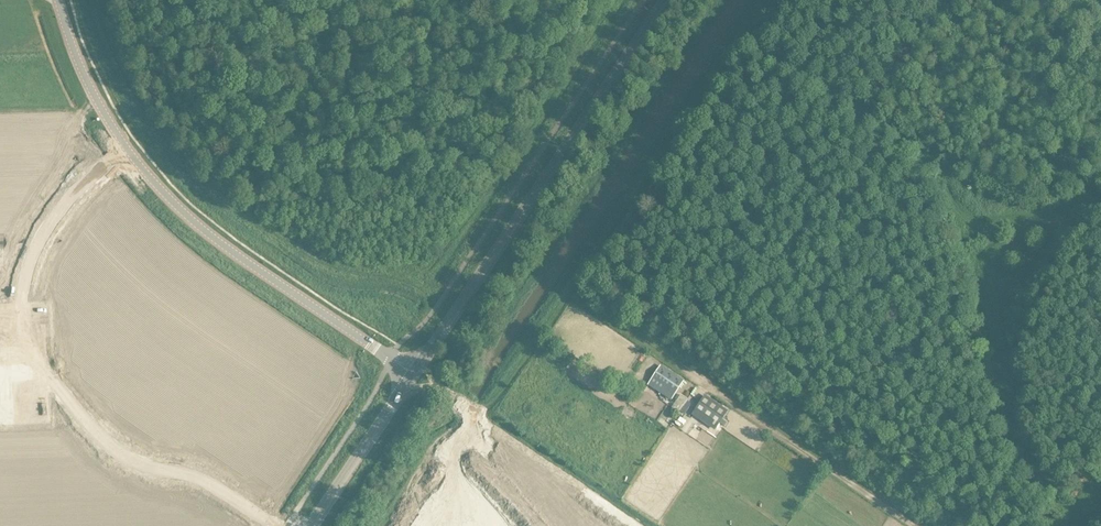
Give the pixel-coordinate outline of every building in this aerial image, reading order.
[(681,382),(659,367),(648,384),(670,399),(681,382)] [(678,406),(682,399),(676,396),(672,403),(678,406)] [(725,412),(703,397),(692,413),(714,428),(725,412)] [(471,519),(477,525),(496,525),(493,523),(494,522),(489,516),(489,517),(483,510),(471,519)]
